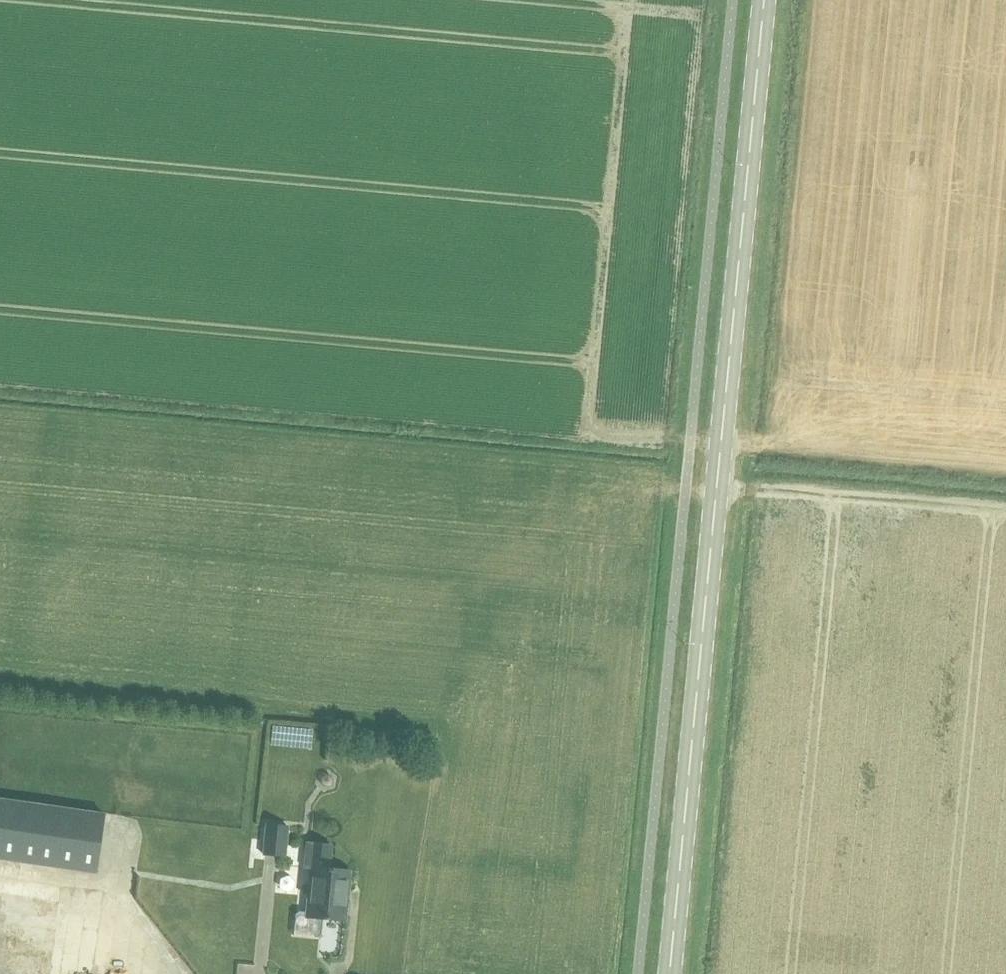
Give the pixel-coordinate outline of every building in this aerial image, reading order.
[(104,814),(0,799),(0,859),(96,873),(104,814)] [(285,856),(288,827),(266,824),(263,854),(285,856)] [(349,871),(330,869),(332,844),(308,842),(306,867),(312,867),(307,912),(298,911),(295,914),(293,935),(317,937),(321,934),(323,919),(344,921),(349,871)] [(243,959),(227,958),(226,973),(243,973),(243,959)]
